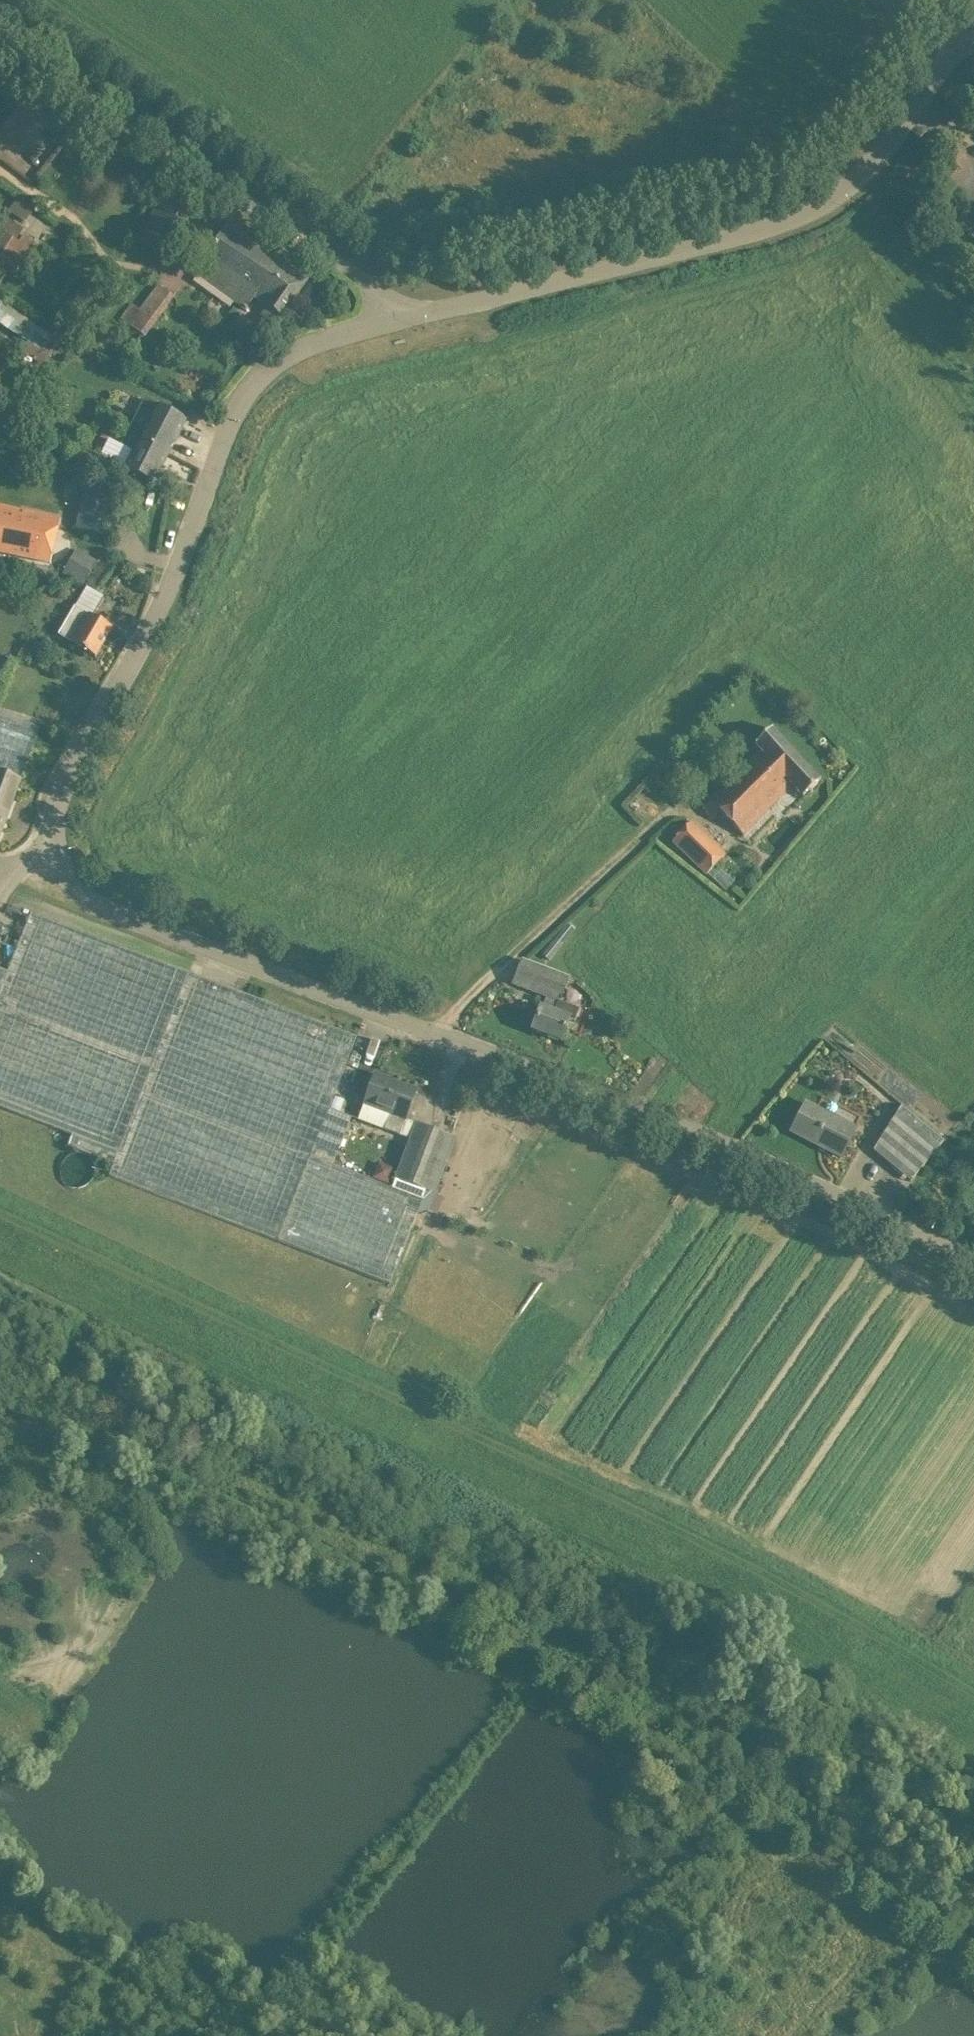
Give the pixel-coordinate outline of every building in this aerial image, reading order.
[(0,165),(0,171),(16,182),(22,174),(3,161),(0,165)] [(31,214),(23,194),(0,203),(0,209),(6,224),(31,214)] [(166,195),(156,212),(145,229),(169,244),(190,210),(166,195)] [(309,280),(228,226),(200,273),(250,311),(258,299),(269,306),(267,308),(282,318),(309,280)] [(26,229),(19,242),(13,238),(0,230),(0,259),(19,271),(39,236),(26,229)] [(132,305),(121,320),(144,337),(174,296),(160,287),(142,312),(132,305)] [(51,359),(64,340),(1,297),(0,298),(0,325),(29,345),(51,359)] [(186,420),(146,400),(124,444),(135,450),(125,469),(154,484),(186,420)] [(106,460),(87,450),(78,468),(97,478),(106,460)] [(75,528),(89,531),(108,536),(118,497),(85,489),(75,528)] [(51,563),(61,520),(0,505),(0,551),(51,563)] [(84,585),(84,583),(96,563),(94,561),(75,552),(64,575),(84,585)] [(105,555),(85,584),(96,592),(118,565),(105,555)] [(113,628),(104,623),(93,617),(104,597),(87,587),(76,606),(75,606),(59,634),(74,643),(73,644),(96,657),(113,628)] [(18,658),(28,663),(34,650),(24,645),(18,658)] [(41,727),(0,715),(0,772),(22,780),(41,727)] [(821,781),(772,728),(756,745),(763,752),(703,810),(711,818),(719,810),(742,834),(793,785),(805,797),(821,781)] [(22,780),(0,772),(0,837),(22,780)] [(673,841),(688,855),(708,875),(726,856),(693,823),(692,822),(673,841)] [(350,1056),(357,1037),(32,912),(0,994),(0,1106),(119,1152),(109,1176),(390,1283),(418,1213),(422,1214),(429,1209),(438,1188),(433,1187),(452,1136),(417,1123),(393,1188),(333,1166),(351,1117),(330,1109),(350,1056)] [(569,922),(549,947),(544,953),(551,959),(577,928),(569,922)] [(561,1042),(565,1032),(570,1020),(576,1022),(581,1011),(560,1003),(570,980),(523,960),(513,985),(547,997),(532,1031),(561,1042)] [(365,1102),(407,1118),(417,1090),(375,1075),(365,1102)] [(842,1157),(857,1128),(807,1102),(792,1131),(842,1157)] [(911,1181),(944,1142),(902,1107),(874,1151),(911,1181)] [(391,1181),(394,1166),(378,1163),(375,1178),(391,1181)]
